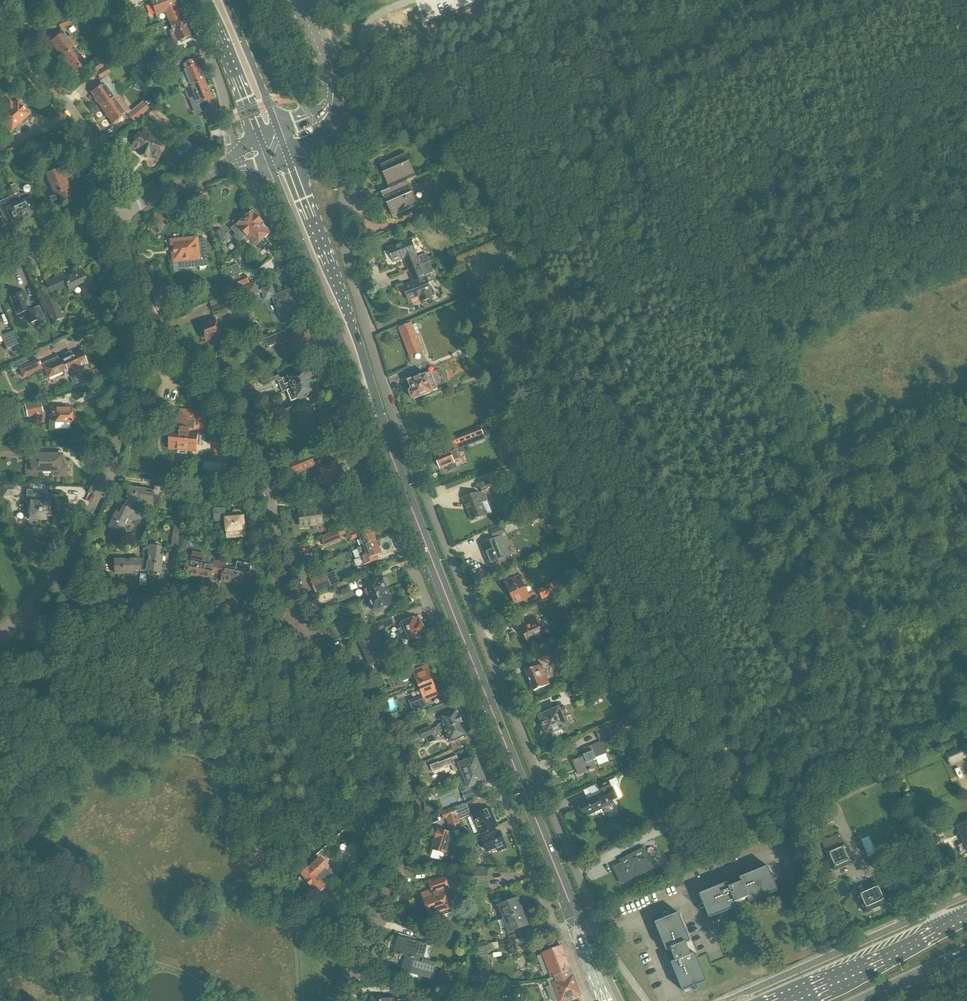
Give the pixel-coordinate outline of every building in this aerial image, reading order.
[(150,2),(156,17),(165,13),(168,21),(180,16),(175,5),(176,5),(173,0),(154,0),(150,2)] [(127,22),(123,12),(110,18),(114,27),(127,22)] [(181,15),(180,16),(168,21),(173,34),(170,35),(173,43),(190,36),(181,15)] [(62,31),(73,26),(70,20),(59,26),(61,31),(62,31)] [(61,31),(54,36),(56,38),(51,42),(62,57),(74,48),(78,45),(77,44),(71,36),(67,39),(62,31),(61,31)] [(77,77),(82,74),(78,68),(85,63),(74,48),(62,57),(77,77)] [(156,65),(168,60),(165,53),(153,58),(156,65)] [(169,69),(181,64),(178,58),(167,63),(169,69)] [(96,72),(106,66),(103,60),(92,66),(96,72)] [(193,60),(182,64),(184,69),(182,70),(189,86),(204,80),(197,64),(195,64),(193,60)] [(100,79),(110,73),(107,67),(97,73),(100,79)] [(209,115),(217,111),(204,80),(189,86),(184,88),(189,99),(190,99),(193,107),(197,105),(200,112),(207,109),(209,115)] [(102,108),(114,99),(103,84),(91,93),(102,108)] [(114,99),(102,108),(112,123),(125,114),(124,113),(126,112),(134,122),(150,110),(143,101),(131,111),(120,95),(114,99)] [(27,123),(24,119),(30,114),(18,101),(0,116),(0,117),(1,118),(0,119),(0,125),(2,127),(0,128),(6,135),(18,125),(21,128),(27,123)] [(156,107),(148,116),(166,133),(175,124),(156,107)] [(144,137),(137,134),(134,141),(133,141),(132,145),(132,146),(131,149),(139,152),(138,153),(149,158),(150,156),(157,159),(158,157),(159,157),(161,154),(160,153),(163,145),(156,142),(156,140),(145,135),(144,137)] [(5,155),(16,151),(13,144),(2,148),(5,155)] [(390,188),(416,177),(406,153),(381,164),(386,177),(388,177),(389,180),(387,181),(390,188)] [(52,172),(48,174),(56,194),(49,197),(52,202),(58,200),(64,198),(69,196),(70,196),(71,195),(65,179),(69,177),(65,167),(52,172)] [(390,188),(381,192),(385,200),(387,199),(388,203),(387,203),(392,216),(418,205),(407,181),(416,177),(390,188)] [(487,181),(479,185),(482,191),(490,187),(487,181)] [(14,184),(10,186),(11,190),(14,195),(18,193),(14,184)] [(11,190),(7,192),(10,197),(0,201),(0,211),(4,219),(5,218),(5,220),(6,220),(11,218),(14,225),(15,224),(17,225),(20,224),(20,222),(25,220),(11,190)] [(25,220),(37,214),(28,195),(24,194),(20,196),(18,193),(14,195),(25,220)] [(235,225),(231,229),(236,234),(233,236),(239,243),(262,222),(253,211),(248,215),(246,213),(244,214),(242,212),(232,221),(235,225)] [(262,222),(239,243),(242,246),(247,241),(247,242),(251,239),(257,245),(257,244),(263,250),(270,244),(265,238),(271,232),(262,222)] [(492,230),(494,236),(506,231),(504,225),(492,230)] [(221,241),(227,238),(223,228),(217,231),(221,241)] [(179,240),(172,241),(175,261),(181,260),(182,268),(200,266),(198,252),(207,251),(206,239),(198,240),(197,238),(185,240),(183,238),(180,239),(179,240)] [(409,269),(430,260),(427,252),(417,256),(416,252),(411,239),(388,248),(394,262),(404,257),(409,269)] [(430,260),(409,269),(414,281),(403,286),(409,300),(419,296),(422,301),(433,297),(433,296),(436,295),(432,286),(430,287),(428,282),(434,280),(431,272),(434,271),(430,260)] [(238,264),(227,268),(235,288),(250,283),(247,275),(240,278),(239,275),(242,273),(238,264)] [(87,281),(82,270),(74,273),(73,271),(46,283),(51,293),(68,286),(70,292),(75,289),(74,287),(83,283),(84,286),(83,286),(85,298),(94,297),(92,284),(88,285),(86,281),(87,281)] [(505,270),(495,274),(499,282),(508,278),(505,270)] [(242,298),(259,291),(255,283),(238,290),(242,298)] [(276,295),(272,286),(262,290),(266,300),(273,297),(281,317),(298,310),(290,290),(276,295)] [(31,309),(24,291),(11,297),(18,315),(25,312),(30,323),(36,321),(38,325),(45,323),(39,306),(35,308),(34,308),(31,309)] [(53,322),(63,317),(58,306),(54,295),(43,299),(48,311),(53,322)] [(236,296),(230,298),(233,306),(239,303),(236,296)] [(213,313),(229,307),(226,301),(211,307),(213,313)] [(222,334),(216,320),(200,326),(201,329),(199,329),(203,340),(205,339),(206,341),(208,340),(211,348),(227,341),(224,333),(222,334)] [(411,322),(399,327),(410,355),(422,351),(416,334),(419,333),(416,324),(413,325),(411,322)] [(274,334),(263,338),(265,345),(267,344),(269,347),(274,345),(275,347),(282,344),(282,346),(286,355),(304,347),(311,344),(310,343),(311,340),(310,337),(307,337),(305,332),(305,331),(288,338),(284,329),(274,334)] [(1,335),(7,348),(18,343),(13,330),(1,335),(0,332),(0,336),(1,335)] [(258,340),(262,338),(263,338),(262,335),(263,334),(261,330),(255,332),(258,340)] [(21,371),(16,373),(18,377),(23,375),(23,377),(44,367),(47,373),(49,377),(63,371),(64,374),(63,374),(65,379),(70,376),(73,386),(83,384),(80,374),(79,372),(78,371),(79,371),(78,368),(87,364),(84,357),(82,350),(79,352),(72,355),(71,353),(71,352),(66,354),(67,357),(64,358),(59,360),(57,357),(46,362),(40,364),(38,359),(19,368),(21,371)] [(293,387),(311,380),(310,379),(311,377),(310,373),(307,372),(306,368),(282,378),(284,384),(291,382),(293,387)] [(421,377),(418,371),(408,375),(410,379),(408,380),(412,388),(410,389),(410,392),(412,397),(414,399),(434,391),(433,390),(438,388),(432,372),(421,377)] [(270,382),(280,378),(277,372),(267,376),(268,376),(270,382)] [(270,383),(270,382),(268,376),(261,379),(263,386),(270,383)] [(293,387),(287,390),(289,395),(290,400),(291,401),(316,392),(315,390),(314,387),(315,385),(313,381),(311,380),(293,387)] [(43,412),(40,400),(24,404),(25,406),(22,406),(25,418),(28,417),(28,418),(39,415),(38,413),(43,412)] [(281,415),(295,409),(292,403),(278,409),(281,415)] [(536,403),(510,415),(513,422),(539,409),(536,403)] [(517,410),(514,405),(506,408),(508,414),(508,415),(517,411),(517,410)] [(71,407),(65,406),(64,406),(64,408),(51,408),(51,416),(53,416),(53,417),(55,417),(55,420),(49,420),(49,429),(68,430),(68,429),(70,429),(71,422),(71,421),(74,420),(74,415),(71,414),(72,406),(71,406),(71,407)] [(311,410),(302,413),(298,415),(304,429),(320,422),(322,429),(325,428),(327,432),(333,430),(331,426),(341,422),(340,418),(341,417),(339,412),(337,411),(336,409),(331,411),(330,408),(322,412),(323,414),(314,417),(311,410)] [(169,441),(168,445),(171,446),(171,448),(179,449),(179,451),(178,454),(183,455),(187,455),(187,453),(188,449),(190,449),(196,450),(198,433),(196,432),(196,429),(204,430),(205,413),(181,410),(180,420),(179,431),(177,431),(172,430),(172,432),(170,433),(169,437),(172,439),(171,440),(169,441)] [(458,467),(453,455),(460,453),(457,444),(479,436),(476,429),(449,439),(453,449),(435,455),(437,460),(436,462),(437,465),(439,466),(440,468),(448,465),(450,470),(458,467)] [(219,438),(218,445),(222,445),(221,457),(229,458),(230,439),(223,439),(219,438)] [(18,457),(18,446),(0,446),(0,457),(18,457)] [(62,466),(62,455),(32,455),(32,466),(27,466),(27,476),(37,476),(37,471),(57,471),(57,476),(67,476),(67,466),(62,466)] [(296,474),(316,465),(312,456),(292,464),(296,474)] [(513,473),(531,465),(527,456),(509,463),(513,473)] [(323,463),(322,460),(317,462),(325,483),(345,475),(342,468),(339,469),(336,461),(331,463),(330,461),(323,463)] [(472,521),(488,515),(483,502),(488,500),(484,491),(488,489),(487,487),(491,485),(488,479),(478,484),(480,489),(477,490),(478,492),(463,498),(472,521)] [(18,484),(4,485),(5,497),(19,495),(18,484)] [(30,502),(29,519),(45,520),(46,514),(50,515),(51,500),(47,500),(47,491),(45,491),(45,485),(30,484),(30,490),(27,490),(27,502),(30,502)] [(128,501),(141,503),(153,504),(154,490),(130,487),(128,501)] [(353,494),(343,498),(349,513),(359,509),(353,494)] [(318,505),(330,507),(331,507),(331,506),(333,506),(333,504),(332,503),(332,498),(319,496),(318,505)] [(522,502),(527,510),(540,504),(536,496),(522,502)] [(110,527),(123,533),(129,520),(130,520),(132,521),(133,521),(135,521),(136,520),(138,520),(139,519),(140,518),(141,517),(142,515),(136,513),(141,503),(128,501),(126,507),(121,505),(110,527)] [(226,512),(226,507),(213,508),(215,520),(227,519),(226,512)] [(302,526),(316,524),(316,522),(322,521),(320,509),(300,511),(302,526)] [(243,515),(243,510),(234,511),(234,513),(226,513),(226,512),(227,519),(228,537),(245,535),(244,530),(246,529),(245,525),(244,524),(244,522),(245,521),(245,516),(243,515)] [(178,548),(183,521),(176,520),(171,547),(178,548)] [(491,530),(494,537),(504,534),(501,526),(491,530)] [(364,545),(377,540),(371,527),(359,532),(359,530),(347,535),(350,541),(360,536),(364,545)] [(325,547),(339,541),(342,540),(341,536),(347,534),(344,528),(321,537),(325,547)] [(187,550),(188,540),(181,538),(179,549),(187,550)] [(502,560),(511,557),(505,543),(498,546),(495,539),(485,543),(488,551),(484,552),(490,565),(502,560)] [(377,540),(364,545),(364,546),(358,548),(362,557),(354,560),(357,566),(364,563),(365,565),(378,559),(377,555),(382,554),(377,540)] [(149,559),(148,570),(161,572),(165,548),(151,546),(149,559)] [(218,574),(221,561),(215,560),(214,565),(210,564),(211,560),(203,559),(204,555),(194,553),(189,574),(211,579),(212,573),(218,574)] [(141,571),(148,570),(149,559),(116,560),(116,574),(142,573),(141,571)] [(222,581),(239,585),(244,586),(246,573),(250,574),(252,565),(238,562),(236,569),(225,567),(226,562),(221,561),(218,574),(223,575),(222,581)] [(344,580),(352,577),(349,570),(341,573),(344,580)] [(316,592),(332,586),(327,575),(311,581),(316,592)] [(369,598),(387,590),(386,588),(388,586),(388,584),(388,581),(387,579),(384,578),(382,578),(370,583),(368,577),(360,581),(359,583),(359,585),(361,587),(363,587),(365,587),(369,598)] [(518,582),(515,577),(505,581),(516,603),(529,597),(521,581),(518,582)] [(543,600),(568,588),(564,578),(538,590),(543,600)] [(340,596),(352,591),(349,584),(337,589),(340,596)] [(387,590),(369,598),(374,610),(375,611),(375,612),(376,612),(377,613),(378,613),(379,613),(380,613),(381,613),(382,612),(383,611),(383,610),(384,609),(384,608),(383,607),(383,606),(386,605),(392,603),(387,590)] [(350,621),(355,632),(367,627),(362,616),(350,621)] [(537,621),(534,616),(524,621),(526,627),(522,629),(528,641),(535,637),(537,642),(544,638),(539,627),(541,626),(539,620),(537,621)] [(420,624),(417,617),(400,624),(403,630),(396,633),(400,642),(409,638),(409,637),(418,633),(420,637),(426,634),(425,631),(421,623),(420,624)] [(395,625),(392,618),(382,623),(385,629),(395,625)] [(372,634),(385,629),(382,623),(370,628),(372,634)] [(370,664),(384,659),(379,648),(382,646),(379,638),(362,645),(370,664)] [(409,649),(402,646),(399,653),(406,656),(409,649)] [(539,661),(551,656),(549,650),(537,655),(539,661)] [(534,690),(550,684),(542,664),(526,670),(534,690)] [(420,686),(433,680),(433,678),(431,678),(426,665),(425,665),(426,666),(414,671),(411,665),(396,671),(401,683),(416,676),(420,686)] [(619,665),(607,670),(610,678),(618,674),(619,676),(623,674),(619,665)] [(433,680),(420,686),(424,695),(409,701),(414,713),(428,707),(425,700),(437,695),(438,696),(433,683),(434,682),(433,680)] [(581,681),(566,688),(571,696),(585,689),(581,681)] [(433,714),(440,711),(438,706),(431,709),(433,714)] [(567,712),(565,707),(560,709),(559,708),(539,716),(547,734),(551,732),(552,734),(562,730),(562,728),(567,726),(562,714),(567,712)] [(446,729),(462,722),(460,715),(459,715),(457,710),(442,716),(447,728),(446,729)] [(462,722),(446,729),(451,741),(460,737),(461,738),(464,737),(465,735),(466,734),(462,723),(463,723),(462,722)] [(600,741),(615,735),(610,723),(595,729),(600,741)] [(434,734),(432,729),(431,726),(419,731),(423,739),(426,738),(426,737),(434,734)] [(434,734),(426,738),(429,744),(437,741),(434,734)] [(732,756),(745,757),(746,742),(734,741),(732,756)] [(584,756),(573,761),(578,773),(578,775),(580,774),(589,771),(590,771),(591,771),(592,770),(597,768),(594,760),(597,759),(596,758),(602,756),(607,754),(604,748),(602,742),(584,749),(586,754),(586,755),(584,756)] [(950,765),(966,757),(966,744),(945,754),(950,765)] [(465,776),(480,769),(476,758),(461,764),(457,756),(439,763),(439,762),(431,766),(433,772),(452,764),(455,772),(462,769),(465,776)] [(480,769),(465,776),(457,779),(463,792),(467,802),(481,796),(476,785),(485,781),(480,769)] [(601,793),(613,787),(610,780),(598,786),(601,793)] [(613,787),(601,793),(578,804),(583,816),(593,811),(594,813),(615,803),(614,800),(619,798),(614,787),(613,787)] [(376,802),(370,808),(377,815),(383,810),(376,802)] [(458,806),(455,807),(458,814),(460,819),(471,814),(466,802),(458,806)] [(455,807),(442,812),(445,819),(447,818),(449,822),(451,827),(452,826),(453,828),(454,831),(456,830),(463,828),(460,819),(458,814),(455,807)] [(490,808),(473,815),(477,825),(481,833),(488,830),(495,828),(498,826),(494,818),(490,808)] [(806,822),(814,818),(811,812),(803,815),(802,816),(805,822),(806,822)] [(818,828),(835,821),(833,814),(816,821),(818,828)] [(684,823),(681,817),(670,823),(672,828),(684,823)] [(957,827),(959,832),(964,844),(966,850),(966,822),(957,827)] [(432,849),(446,853),(452,833),(439,829),(432,849)] [(481,833),(474,836),(476,842),(483,839),(488,851),(497,847),(498,851),(507,848),(500,831),(490,836),(488,830),(481,833)] [(825,860),(820,862),(825,872),(832,869),(834,872),(854,863),(845,842),(844,843),(840,833),(822,841),(826,851),(825,851),(825,853),(822,854),(825,860)] [(653,868),(644,849),(644,848),(622,859),(624,862),(613,867),(613,868),(614,868),(622,884),(653,868)] [(460,867),(469,867),(472,857),(470,856),(471,852),(467,851),(466,855),(464,854),(460,867)] [(318,891),(325,885),(324,884),(333,876),(333,875),(335,873),(320,858),(302,875),(303,876),(300,879),(309,888),(312,885),(318,891)] [(768,866),(700,894),(699,894),(709,918),(710,918),(738,907),(737,906),(738,906),(736,902),(747,898),(749,901),(750,901),(750,902),(778,890),(777,890),(778,890),(768,866)] [(472,868),(472,876),(488,876),(488,868),(472,868)] [(830,883),(836,880),(833,872),(827,875),(830,883)] [(472,876),(472,885),(488,885),(488,876),(472,876)] [(446,899),(443,890),(449,888),(445,878),(430,883),(433,890),(423,894),(427,906),(426,906),(430,920),(452,912),(447,899),(446,899)] [(866,914),(872,911),(890,903),(881,882),(857,892),(866,914)] [(502,920),(523,912),(522,910),(524,909),(522,904),(521,904),(518,898),(497,906),(502,920)] [(523,912),(502,920),(507,933),(528,925),(526,919),(528,918),(526,913),(524,914),(523,912)] [(655,922),(655,923),(661,937),(666,951),(667,950),(667,951),(671,949),(675,960),(672,962),(672,963),(671,963),(678,978),(682,989),(683,991),(683,990),(683,991),(702,983),(707,981),(704,973),(696,953),(695,953),(695,952),(691,954),(691,953),(687,943),(689,942),(690,941),(691,941),(690,939),(689,937),(681,918),(679,913),(679,912),(668,917),(655,922)] [(407,956),(423,960),(427,945),(399,937),(394,952),(407,956)] [(498,941),(500,948),(517,946),(516,939),(498,941)] [(561,947),(542,954),(551,978),(555,977),(568,972),(566,967),(569,966),(563,949),(562,946),(561,947)] [(476,956),(477,966),(490,964),(488,954),(476,956)] [(436,964),(423,960),(407,956),(403,971),(432,979),(436,964)] [(481,982),(481,973),(469,972),(468,981),(481,982)] [(554,984),(555,985),(547,988),(552,1000),(555,1000),(557,1000),(561,999),(561,1000),(562,1000),(580,994),(573,976),(570,977),(568,972),(555,977),(557,982),(554,984)] [(416,998),(418,990),(405,987),(403,995),(416,998)] [(476,992),(466,993),(467,1000),(477,999),(476,992)]
